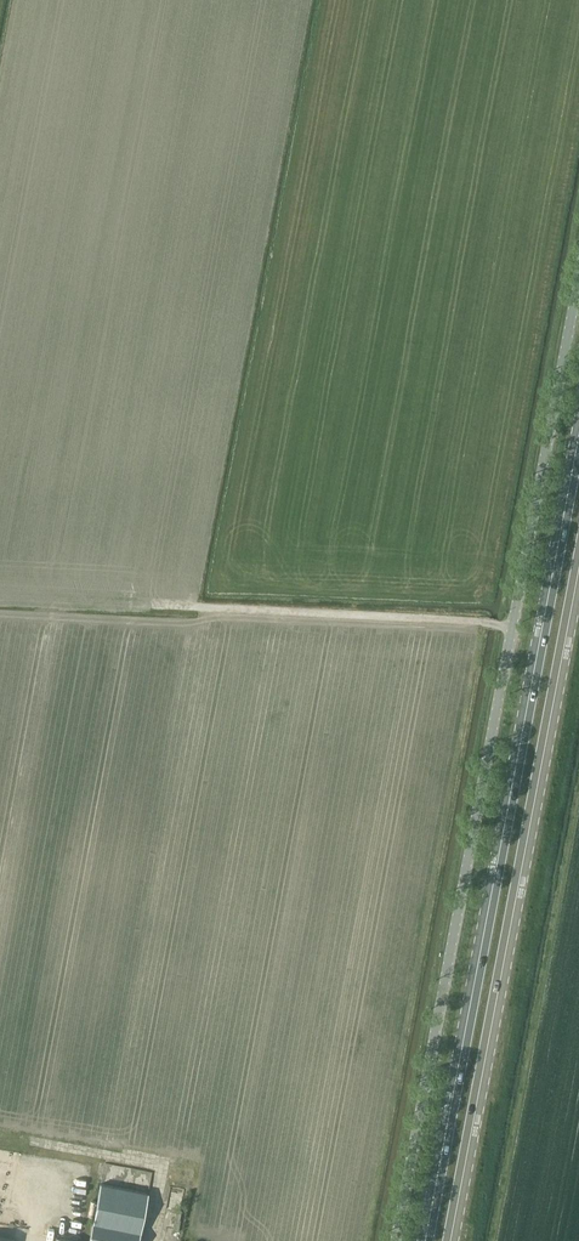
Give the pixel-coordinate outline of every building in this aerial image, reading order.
[(89,1240),(139,1240),(149,1192),(101,1183),(89,1240)]
